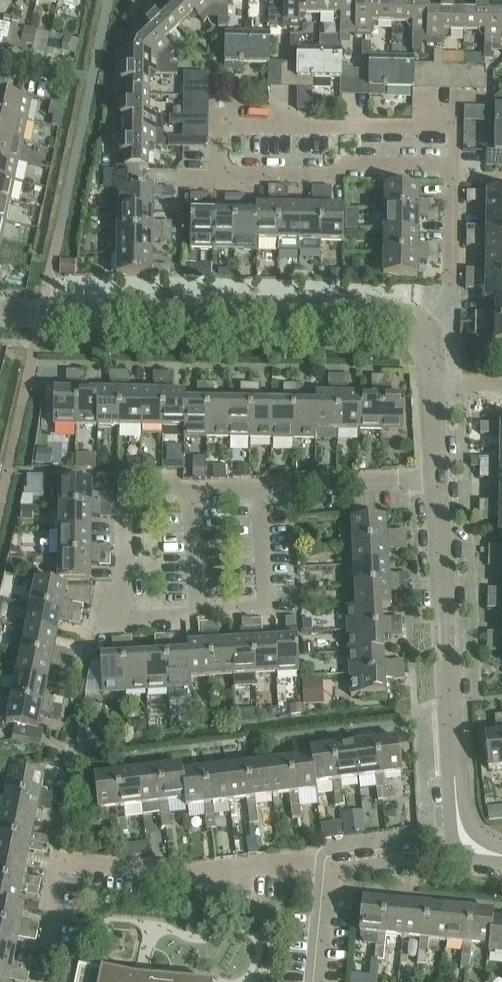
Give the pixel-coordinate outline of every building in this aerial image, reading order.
[(58,4),(78,9),(80,0),(59,0),(58,4)] [(163,11),(179,28),(190,18),(192,20),(196,20),(198,18),(204,24),(214,15),(208,0),(168,0),(171,3),(163,11)] [(214,15),(219,15),(219,28),(228,28),(228,6),(231,6),(233,3),(234,1),(249,1),(249,0),(208,0),(214,15)] [(249,1),(264,1),(264,4),(267,7),(270,7),(269,29),(278,29),(278,16),(284,16),(285,0),(249,0),(249,1)] [(284,16),(284,30),(300,31),(300,22),(302,22),(305,19),(305,16),(320,17),(321,0),(285,0),(284,16)] [(320,17),(336,17),(336,19),(338,22),(341,22),(341,44),(349,45),(350,31),(355,31),(356,31),(357,0),(357,1),(357,0),(321,0),(320,17)] [(357,1),(357,0),(356,31),(355,31),(355,38),(371,38),(371,29),(374,29),(377,27),(377,24),(392,24),(393,1),(381,1),(381,0),(369,0),(369,1),(357,1)] [(393,1),(392,24),(408,25),(408,27),(411,30),(413,30),(413,53),(421,53),(422,39),(428,40),(429,9),(429,2),(416,1),(416,0),(404,0),(404,1),(393,1)] [(441,9),(429,9),(428,40),(427,47),(443,47),(443,38),(446,38),(449,35),(449,33),(464,33),(465,9),(453,9),(453,5),(442,4),(441,9)] [(465,9),(464,33),(480,33),(480,36),(482,39),(485,39),(485,61),(493,61),(494,48),(498,48),(501,40),(501,10),(488,10),(488,5),(476,5),(476,10),(465,9)] [(138,47),(136,50),(165,63),(175,53),(168,47),(170,45),(170,41),(168,39),(179,28),(163,11),(155,19),(151,16),(143,24),(146,28),(132,41),(138,47)] [(5,18),(3,27),(10,29),(12,19),(5,18)] [(14,19),(11,29),(18,31),(20,21),(14,19)] [(21,45),(28,46),(31,31),(25,30),(21,45)] [(37,33),(31,31),(28,46),(34,47),(37,33)] [(226,34),(225,74),(241,74),(241,66),(270,66),(270,64),(270,36),(226,34)] [(290,52),(298,51),(298,50),(299,50),(299,37),(291,37),(290,52)] [(62,53),(69,55),(72,40),(65,39),(62,53)] [(362,59),(370,60),(370,58),(371,58),(371,45),(362,44),(362,59)] [(165,63),(136,50),(135,54),(127,54),(126,73),(122,73),(121,85),(126,85),(126,96),(150,97),(150,82),(153,82),(155,79),(156,76),(178,77),(178,68),(165,68),(165,63)] [(342,51),(299,50),(298,50),(298,51),(297,89),(313,89),(313,81),(341,81),(342,51)] [(434,53),(434,67),(434,68),(443,68),(443,53),(434,53)] [(414,59),(371,58),(370,58),(370,60),(369,97),(385,98),(385,89),(414,90),(414,59)] [(486,68),(477,68),(477,92),(485,92),(486,68)] [(209,76),(185,75),(184,84),(209,85),(209,76)] [(493,101),(493,102),(501,102),(501,92),(493,101)] [(27,123),(31,102),(0,96),(0,117),(27,123)] [(150,97),(126,96),(126,108),(121,108),(121,120),(126,120),(125,132),(163,133),(164,118),(155,118),(155,115),(152,112),(149,112),(150,97)] [(465,109),(464,119),(475,119),(475,109),(465,109)] [(487,109),(487,124),(495,125),(495,153),(501,153),(501,109),(487,109)] [(0,117),(0,138),(23,143),(27,123),(0,117)] [(170,118),(170,127),(185,127),(185,118),(170,118)] [(163,133),(125,132),(125,145),(120,145),(120,157),(125,157),(125,169),(148,170),(149,154),(151,154),(154,151),(154,148),(163,148),(163,133)] [(0,138),(0,160),(18,163),(23,143),(0,138)] [(169,140),(169,148),(184,149),(185,140),(169,140)] [(0,160),(0,180),(14,183),(18,163),(0,160)] [(173,200),(173,190),(161,189),(161,190),(153,190),(153,189),(143,189),(143,176),(114,176),(114,171),(104,171),(104,191),(118,191),(118,212),(153,212),(153,200),(173,200)] [(0,180),(0,201),(10,203),(14,183),(0,180)] [(270,208),(257,208),(256,208),(256,218),(257,218),(256,242),(258,242),(278,243),(279,188),(269,188),(269,199),(270,199),(270,208)] [(289,188),(279,188),(278,243),(300,243),(301,208),(288,208),(288,199),(289,199),(289,188)] [(313,208),(301,208),(300,243),(321,243),(322,189),(312,189),(312,200),(313,200),(313,208)] [(332,189),(322,189),(321,243),(344,244),(345,209),(331,209),(331,200),(332,200),(332,189)] [(385,189),(384,211),(439,212),(439,202),(428,202),(428,203),(419,203),(419,189),(385,189)] [(487,216),(501,216),(501,194),(467,193),(467,204),(478,204),(478,203),(487,203),(487,216)] [(191,197),(190,247),(190,251),(213,251),(214,217),(201,217),(201,208),(202,208),(202,197),(191,197)] [(226,217),(214,217),(213,251),(235,252),(236,197),(225,197),(225,208),(227,208),(226,217)] [(246,197),(236,197),(235,252),(257,252),(258,242),(256,242),(257,218),(256,218),(244,217),(244,208),(245,208),(246,197)] [(0,201),(0,222),(6,223),(10,203),(0,201)] [(439,212),(384,211),(384,233),(419,234),(419,221),(428,221),(428,222),(439,222),(439,212)] [(153,212),(118,212),(118,233),(172,234),(172,224),(161,224),(161,225),(152,225),(153,212)] [(487,216),(487,229),(478,229),(478,227),(467,227),(467,237),(501,238),(501,216),(487,216)] [(344,221),(344,232),(358,232),(359,221),(344,221)] [(172,234),(118,233),(117,255),(152,255),(152,242),(161,243),(161,244),(172,244),(172,234)] [(419,234),(384,233),(384,255),(438,255),(438,245),(427,245),(427,246),(418,246),(419,234)] [(467,237),(466,247),(478,248),(478,247),(486,247),(486,259),(501,260),(501,238),(467,237)] [(152,255),(117,255),(117,277),(172,278),(172,268),(161,267),(161,268),(152,268),(152,255)] [(438,255),(384,255),(383,277),(418,278),(418,264),(427,264),(427,266),(438,266),(438,255)] [(486,259),(486,272),(477,272),(477,271),(466,271),(466,281),(501,281),(501,260),(486,259)] [(466,281),(466,291),(477,291),(477,290),(486,290),(486,304),(496,304),(496,303),(501,303),(501,281),(466,281)] [(496,304),(495,316),(486,315),(487,314),(475,314),(475,324),(501,324),(501,303),(496,303),(496,304)] [(475,324),(475,334),(486,334),(486,333),(495,333),(495,347),(501,347),(501,324),(475,324)] [(54,427),(76,427),(78,373),(67,373),(67,384),(68,384),(68,393),(54,392),(54,427)] [(88,373),(78,373),(76,427),(98,428),(99,393),(86,393),(87,384),(88,384),(88,373)] [(111,393),(99,393),(98,428),(119,428),(121,374),(110,373),(110,384),(111,384),(111,393)] [(131,374),(121,374),(119,428),(141,428),(142,394),(129,393),(129,385),(130,385),(131,374)] [(154,394),(142,394),(141,428),(163,429),(163,374),(153,374),(153,385),(154,385),(154,394)] [(174,374),(164,374),(163,374),(163,429),(184,429),(185,429),(185,405),(186,405),(186,395),(172,394),(172,385),(173,386),(174,374)] [(330,397),(316,397),(316,407),(316,431),(338,432),(339,377),(329,377),(328,388),(330,388),(330,397)] [(349,377),(339,377),(338,432),(360,432),(360,398),(347,397),(347,389),(349,389),(349,377)] [(373,398),(360,398),(360,432),(381,433),(382,378),(372,378),(372,389),(373,389),(373,398)] [(392,378),(382,378),(381,433),(404,433),(404,398),(391,398),(391,389),(392,389),(392,378)] [(199,405),(186,405),(185,405),(185,429),(184,429),(184,439),(207,440),(208,385),(198,385),(197,396),(199,396),(199,405)] [(218,385),(208,385),(207,440),(229,440),(229,405),(216,405),(216,396),(218,396),(218,385)] [(242,406),(229,405),(229,440),(250,440),(251,386),(241,386),(241,397),(242,397),(242,406)] [(261,386),(251,386),(250,440),(272,441),(272,406),(260,406),(260,397),(261,397),(261,386)] [(285,406),(272,406),(272,441),(293,441),(294,386),(284,386),(284,397),(285,397),(285,406)] [(304,387),(294,386),(293,441),(316,441),(316,431),(316,407),(303,407),(303,398),(304,398),(304,387)] [(500,448),(501,448),(501,426),(481,425),(481,436),(492,436),(492,435),(501,435),(500,448)] [(500,448),(500,461),(491,461),(491,460),(480,459),(480,470),(501,470),(501,448),(500,448)] [(76,469),(76,460),(68,460),(68,469),(76,469)] [(248,468),(240,468),(240,478),(249,478),(248,468)] [(480,470),(480,480),(491,480),(491,479),(500,479),(500,492),(501,492),(501,470),(480,470)] [(193,471),(193,480),(205,481),(206,472),(193,471)] [(60,484),(59,509),(112,510),(112,500),(101,500),(101,501),(92,501),(92,485),(60,484)] [(500,492),(500,504),(491,504),(491,503),(480,503),(479,513),(501,513),(501,492),(500,492)] [(112,510),(59,509),(59,533),(91,534),(92,519),(100,519),(100,520),(111,520),(112,510)] [(22,511),(22,521),(32,521),(32,511),(22,511)] [(479,513),(479,523),(490,523),(490,522),(499,522),(499,536),(501,536),(501,513),(479,513)] [(351,523),(352,545),(407,542),(406,532),(395,533),(395,534),(386,534),(386,521),(351,523)] [(91,534),(59,533),(59,557),(111,558),(111,548),(100,548),(100,549),(91,549),(91,534)] [(407,542),(352,545),(354,567),(388,565),(387,552),(396,552),(396,553),(407,552),(407,542)] [(500,549),(500,547),(489,547),(489,557),(501,557),(501,549),(500,549)] [(111,558),(59,557),(58,582),(91,583),(91,566),(100,567),(100,568),(111,568),(111,558)] [(489,557),(489,567),(500,568),(500,566),(501,566),(501,557),(489,557)] [(388,565),(354,567),(355,588),(409,585),(409,575),(398,576),(398,577),(389,578),(388,565)] [(36,582),(31,606),(82,617),(84,607),(73,605),(73,606),(64,604),(67,588),(36,582)] [(355,588),(356,609),(356,610),(381,609),(381,610),(391,609),(390,595),(399,595),(399,596),(410,595),(409,585),(355,588)] [(499,592),(499,590),(488,590),(488,600),(501,601),(501,592),(499,592)] [(488,600),(488,610),(499,611),(499,609),(501,610),(501,601),(488,600)] [(82,617),(31,606),(26,630),(57,636),(61,622),(69,623),(69,625),(80,627),(82,617)] [(356,610),(356,609),(346,609),(348,632),(402,629),(401,619),(390,620),(390,621),(382,621),(381,610),(381,609),(356,610)] [(287,640),(275,641),(277,675),(299,674),(296,619),(286,620),(286,631),(287,631),(287,640)] [(262,621),(252,622),(255,676),(277,675),(275,641),(262,641),(262,633),(263,633),(262,621)] [(244,643),(231,643),(234,678),(255,676),(252,622),(242,623),(243,634),(244,634),(244,643)] [(219,624),(209,625),(212,679),(234,678),(231,643),(219,644),(218,635),(220,635),(219,624)] [(201,645),(188,646),(187,646),(188,656),(189,656),(190,680),(212,679),(209,625),(199,625),(199,636),(201,636),(201,645)] [(402,629),(348,632),(349,654),(383,652),(382,639),(391,638),(391,640),(403,639),(402,629)] [(57,636),(26,630),(21,653),(72,664),(74,654),(63,652),(63,653),(55,651),(57,636)] [(499,635),(499,634),(488,633),(487,644),(501,644),(501,635),(499,635)] [(158,657),(145,658),(147,693),(168,691),(165,637),(155,638),(156,649),(157,649),(158,657)] [(175,637),(165,637),(168,691),(191,690),(190,680),(189,656),(188,656),(175,657),(175,648),(176,648),(175,637)] [(100,661),(102,695),(125,694),(122,639),(112,640),(113,651),(114,651),(114,660),(100,661)] [(132,639),(122,639),(125,694),(147,693),(145,658),(132,659),(132,650),(133,650),(132,639)] [(487,644),(487,654),(498,654),(498,653),(501,653),(501,644),(487,644)] [(383,652),(349,654),(350,675),(404,672),(404,662),(393,663),(393,664),(384,664),(383,652)] [(72,664),(21,653),(16,677),(48,683),(51,668),(60,670),(59,671),(70,674),(72,664)] [(404,672),(350,675),(351,698),(386,696),(385,682),(394,682),(394,683),(405,682),(404,672)] [(48,683),(16,677),(12,700),(63,711),(65,701),(54,699),(54,700),(45,698),(48,683)] [(38,732),(41,716),(50,717),(50,719),(61,721),(63,711),(12,700),(7,725),(15,727),(12,742),(41,748),(44,733),(38,732)] [(489,771),(501,770),(501,717),(495,718),(497,736),(484,737),(489,771)] [(146,723),(134,725),(135,732),(135,736),(147,735),(147,730),(146,723)] [(79,727),(77,745),(101,742),(101,736),(99,725),(79,727)] [(398,740),(376,743),(380,777),(375,778),(377,790),(386,789),(384,777),(402,775),(402,772),(398,740)] [(376,743),(354,746),(359,780),(375,778),(380,777),(376,743)] [(354,746),(333,748),(337,783),(333,783),(334,796),(343,795),(342,782),(359,780),(354,746)] [(333,748),(310,751),(311,758),(312,758),(315,785),(316,786),(333,783),(337,783),(333,748)] [(311,758),(290,761),(294,795),(290,796),(291,808),(300,807),(298,795),(317,792),(316,786),(315,785),(312,758),(311,758)] [(290,761),(268,764),(273,798),(290,796),(294,795),(290,761)] [(268,764),(247,766),(251,801),(247,801),(248,814),(257,813),(256,800),(273,798),(268,764)] [(247,766),(225,769),(230,803),(247,801),(251,801),(247,766)] [(186,801),(182,774),(183,774),(182,767),(159,770),(164,804),(159,805),(160,815),(161,817),(170,816),(168,804),(185,801),(186,801)] [(225,769),(204,772),(208,806),(204,806),(205,819),(214,818),(213,805),(230,803),(225,769)] [(164,804),(159,770),(138,773),(144,818),(160,815),(159,805),(164,804)] [(204,772),(183,774),(182,774),(186,801),(185,801),(186,809),(204,806),(208,806),(204,772)] [(10,773),(6,795),(57,806),(59,797),(41,793),(44,780),(10,773)] [(144,818),(138,773),(116,775),(121,809),(125,809),(127,820),(144,818)] [(121,809),(116,775),(94,778),(98,812),(116,810),(118,822),(127,821),(127,820),(125,809),(121,809)] [(386,789),(377,790),(379,803),(388,802),(386,789)] [(56,814),(57,806),(6,795),(1,816),(35,823),(38,811),(56,814)] [(343,795),(334,796),(336,808),(345,807),(343,795)] [(300,807),(291,808),(293,821),(302,820),(300,807)] [(257,813),(248,814),(250,826),(259,825),(257,813)] [(1,816),(0,823),(0,838),(49,848),(50,839),(33,836),(35,823),(1,816)] [(170,816),(161,817),(162,830),(171,829),(170,816)] [(214,818),(205,819),(207,831),(216,830),(214,818)] [(127,821),(118,822),(119,835),(128,834),(127,821)] [(364,826),(353,827),(354,835),(365,834),(364,826)] [(0,838),(0,860),(27,865),(29,853),(47,857),(49,848),(0,838)] [(0,860),(0,882),(40,890),(42,882),(24,878),(27,865),(0,860)] [(0,882),(0,905),(18,908),(20,895),(38,899),(40,890),(0,882)] [(359,935),(377,937),(382,937),(386,903),(363,900),(359,935)] [(407,905),(386,903),(382,937),(377,937),(376,949),(385,950),(386,938),(403,939),(407,905)] [(38,935),(40,926),(22,922),(25,909),(18,908),(0,905),(0,927),(38,935)] [(428,907),(407,905),(403,939),(420,941),(425,942),(428,907)] [(450,910),(428,907),(425,942),(420,941),(419,954),(428,955),(429,942),(446,944),(450,910)] [(471,912),(450,910),(446,944),(463,946),(468,946),(471,912)] [(494,914),(471,912),(468,946),(463,946),(462,958),(471,959),(472,947),(489,949),(490,949),(493,921),(494,914)] [(493,921),(490,949),(489,949),(488,956),(501,957),(501,922),(493,921)] [(0,927),(0,949),(16,952),(19,940),(36,944),(38,935),(0,927)] [(0,949),(0,971),(29,977),(31,969),(13,965),(16,952),(0,949)] [(385,950),(376,949),(375,962),(384,963),(385,950)] [(63,953),(61,965),(72,968),(74,959),(75,955),(63,953)] [(428,955),(419,954),(418,966),(427,967),(428,955)] [(471,959),(462,958),(461,971),(470,972),(471,959)] [(135,980),(79,968),(76,981),(158,981),(135,980)] [(0,971),(0,981),(28,981),(29,977),(0,971)]
